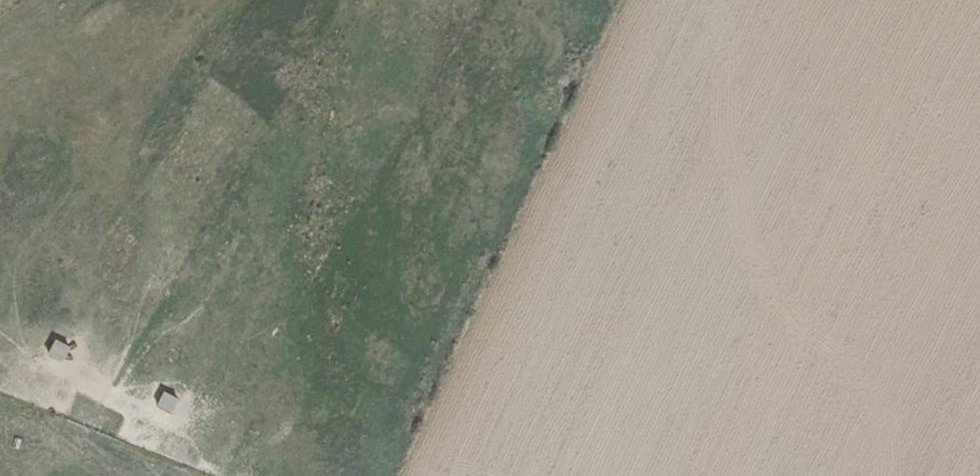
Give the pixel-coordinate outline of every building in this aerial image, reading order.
[(56,340),(48,353),(62,361),(69,348),(56,340)] [(165,392),(157,405),(170,413),(178,400),(165,392)]
